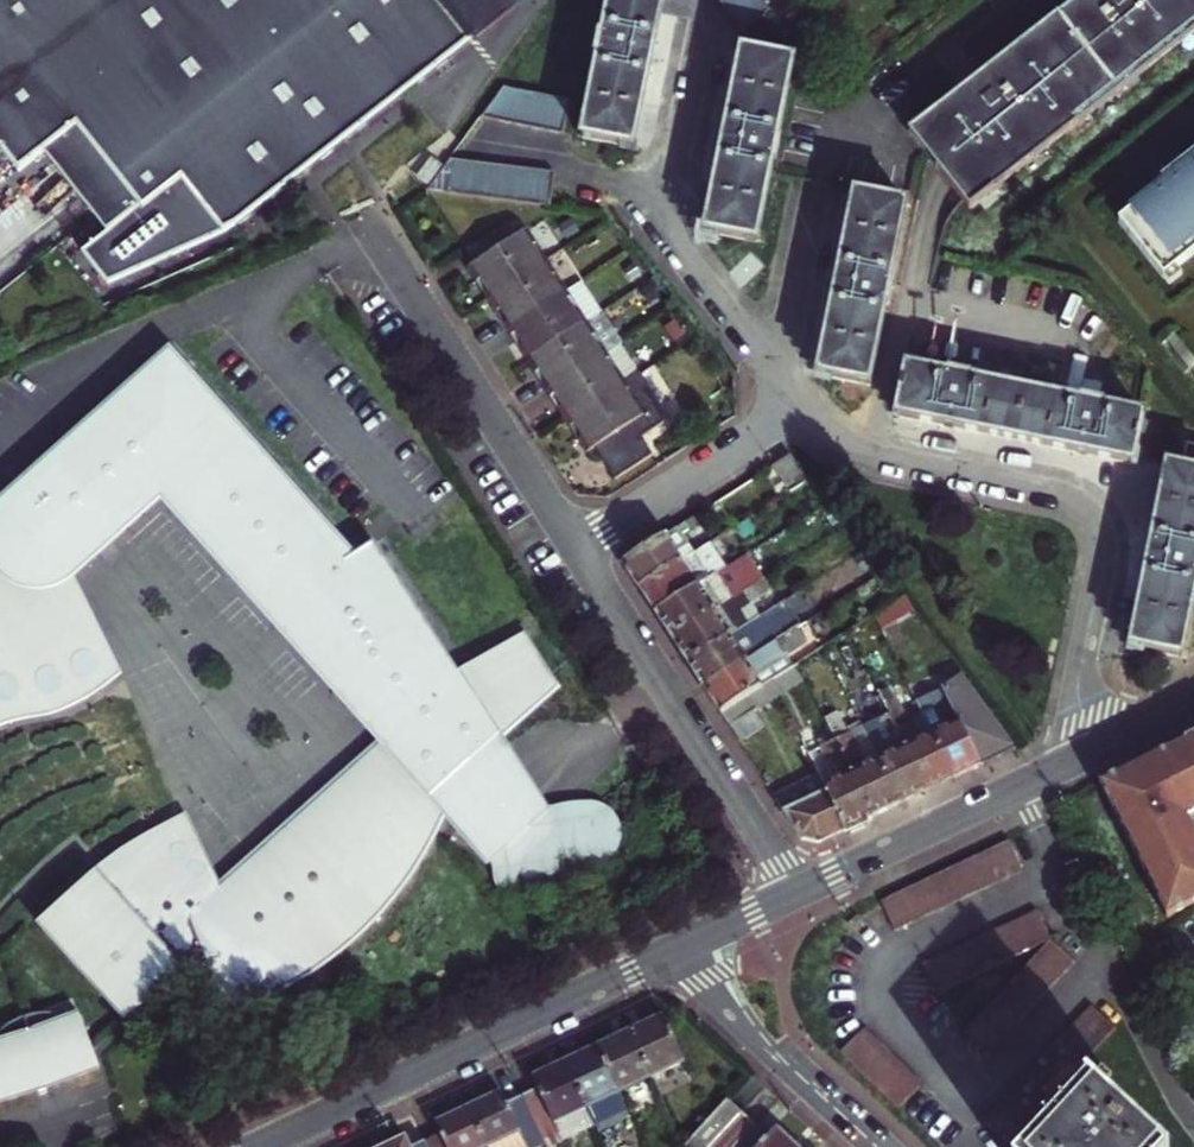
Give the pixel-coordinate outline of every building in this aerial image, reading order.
[(20,170),(47,150),(110,232),(85,251),(112,282),(235,224),(474,35),(446,0),(0,0),(0,144),(20,170)] [(607,33),(603,32),(599,51),(604,52),(586,137),(636,148),(656,58),(670,0),(614,0),(607,33)] [(767,0),(723,0),(748,32),(775,11),(768,2),(767,0)] [(1193,35),(1193,0),(1082,0),(973,88),(914,136),(949,177),(978,211),(1084,127),(1081,123),(1193,35)] [(798,61),(745,49),(725,143),(706,233),(756,244),(774,164),(782,165),(785,148),(778,146),(798,61)] [(505,86),(483,116),(565,132),(572,97),(505,86)] [(1164,178),(1168,183),(1134,210),(1136,213),(1121,224),(1166,280),(1193,259),(1193,155),(1164,178)] [(428,188),(427,190),(552,204),(555,170),(451,158),(428,188)] [(893,307),(897,290),(892,288),(910,210),(859,198),(837,286),(816,374),(870,387),(888,306),(893,307)] [(480,294),(482,297),(486,294),(544,259),(543,257),(538,259),(521,233),(524,232),(522,228),(510,236),(501,222),(462,247),(471,261),(462,267),(465,270),(469,267),(474,274),(485,292),(480,294)] [(495,307),(491,310),(502,328),(564,290),(562,287),(558,290),(541,264),(546,261),(544,259),(486,294),(491,301),(495,307)] [(527,356),(522,358),(524,362),(597,317),(576,283),(564,290),(502,328),(514,346),(518,343),(522,349),(527,356)] [(539,375),(535,378),(544,392),(616,347),(618,346),(599,315),(597,317),(524,362),(526,364),(531,362),(534,367),(539,375)] [(697,334),(689,323),(673,334),(680,345),(697,334)] [(172,903),(183,892),(150,855),(103,896),(90,881),(82,888),(55,912),(40,925),(126,1022),(183,969),(201,953),(207,955),(208,958),(226,1008),(276,989),(336,951),(383,908),(430,838),(437,823),(439,820),(443,810),(445,806),(434,804),(441,794),(551,693),(544,685),(555,675),(531,639),(527,633),(460,672),(383,538),(353,556),(341,544),(346,539),(170,345),(136,376),(159,401),(152,408),(128,383),(0,499),(0,626),(4,622),(13,633),(24,622),(21,618),(29,611),(33,615),(58,593),(55,585),(75,575),(55,536),(66,527),(95,559),(161,499),(279,629),(300,610),(312,622),(290,642),(379,741),(384,746),(210,907),(215,912),(207,919),(189,899),(177,910),(172,903)] [(568,420),(564,423),(566,425),(636,378),(616,347),(544,392),(557,411),(561,409),(565,415),(568,420)] [(949,378),(911,369),(900,417),(952,429),(1083,458),(1137,469),(1147,420),(1106,411),(1107,406),(1084,401),(1083,406),(1052,399),(986,385),(972,382),(973,377),(951,372),(949,378)] [(136,376),(128,383),(152,408),(159,401),(136,376)] [(639,377),(566,425),(567,427),(571,424),(582,443),(588,451),(586,452),(588,456),(595,451),(603,464),(611,477),(649,452),(637,434),(665,417),(639,377)] [(808,480),(793,457),(777,468),(792,491),(808,480)] [(1186,472),(1172,469),(1154,561),(1136,650),(1184,660),(1193,613),(1193,473),(1186,472)] [(718,517),(713,509),(627,564),(634,574),(642,587),(695,554),(682,535),(692,529),(694,532),(718,517)] [(55,536),(75,575),(95,559),(66,527),(55,536)] [(695,554),(642,587),(650,598),(659,613),(718,575),(730,567),(714,541),(695,554)] [(718,575),(659,613),(666,624),(675,638),(765,580),(758,567),(738,580),(730,567),(718,575)] [(75,575),(55,585),(58,593),(33,615),(29,611),(21,618),(24,622),(13,633),(4,622),(0,626),(0,634),(5,640),(0,647),(0,729),(8,725),(66,711),(110,687),(123,675),(75,575)] [(773,593),(765,580),(675,638),(682,648),(692,663),(763,617),(754,604),(773,593)] [(903,598),(877,615),(885,631),(915,613),(903,598)] [(769,628),(779,644),(804,628),(794,612),(769,628)] [(769,628),(763,617),(692,663),(700,676),(709,690),(779,644),(769,628)] [(795,668),(779,644),(709,690),(717,701),(725,713),(750,697),(776,681),(795,668)] [(563,689),(561,683),(555,675),(544,685),(551,693),(441,794),(434,804),(445,806),(443,810),(497,873),(496,882),(497,888),(500,892),(505,896),(512,898),(526,897),(534,894),(540,888),(554,878),(569,870),(578,868),(603,865),(608,862),(614,857),(621,849),(624,839),(624,830),(623,823),(619,816),(607,804),(601,802),(589,801),(579,801),(550,804),(512,744),(508,738),(563,689)] [(776,681),(750,697),(760,713),(784,698),(776,681)] [(948,689),(984,767),(1021,751),(967,681),(948,689)] [(882,695),(928,793),(941,787),(957,779),(926,714),(909,722),(897,697),(895,698),(891,689),(881,693),(882,695)] [(926,714),(957,779),(973,772),(984,767),(948,689),(920,703),(926,714)] [(876,722),(864,727),(902,806),(916,799),(928,793),(882,695),(867,702),(876,722)] [(760,713),(750,697),(725,713),(735,730),(745,744),(770,728),(760,713)] [(828,721),(875,818),(889,811),(902,806),(864,727),(849,734),(840,715),(828,721)] [(823,780),(848,831),(861,825),(875,818),(828,721),(813,727),(823,748),(811,754),(823,780)] [(1101,784),(1116,813),(1118,813),(1129,835),(1128,837),(1149,878),(1151,877),(1162,900),(1161,900),(1170,918),(1193,906),(1193,833),(1187,818),(1193,814),(1193,737),(1101,784)] [(87,881),(81,885),(82,888),(90,881),(103,896),(150,855),(183,892),(172,903),(177,910),(189,899),(207,919),(215,912),(210,907),(384,746),(379,741),(220,883),(191,819),(180,823),(163,831),(159,833),(153,837),(146,841),(132,849),(124,854),(113,861),(103,868),(87,881)] [(817,775),(777,794),(806,840),(820,845),(834,838),(848,831),(823,780),(820,782),(817,775)] [(880,896),(881,898),(883,904),(892,925),(1022,866),(1011,839),(1008,837),(880,896)] [(925,958),(939,987),(945,985),(1052,935),(1039,906),(925,958)] [(990,1046),(1076,957),(1052,935),(976,1017),(967,1025),(990,1046)] [(201,953),(183,969),(183,970),(208,958),(207,955),(201,953)] [(1095,1002),(986,1116),(1007,1138),(1009,1140),(1116,1028),(1119,1025),(1095,1002)] [(33,1012),(25,1015),(49,1088),(67,1081),(100,1070),(80,1013),(63,1019),(60,1013),(50,1011),(33,1012)] [(30,1094),(49,1088),(25,1015),(16,1017),(3,1026),(0,1030),(0,1103),(30,1094)] [(650,1021),(632,1029),(653,1074),(684,1059),(664,1015),(650,1021)] [(842,1048),(901,1104),(904,1101),(923,1079),(865,1023),(849,1040),(845,1044),(842,1048)] [(653,1074),(632,1029),(619,1036),(600,1044),(621,1089),(653,1074)] [(632,1113),(621,1089),(600,1044),(584,1052),(567,1060),(588,1104),(597,1124),(599,1128),(632,1113)] [(534,1075),(540,1087),(527,1093),(548,1141),(562,1134),(555,1119),(588,1104),(567,1060),(548,1069),(534,1075)] [(1108,1094),(1102,1100),(1091,1089),(1074,1107),(1068,1101),(1051,1119),(1058,1125),(1037,1146),(1152,1146),(1114,1111),(1119,1105),(1108,1094)] [(471,1105),(491,1146),(536,1146),(548,1141),(527,1093),(508,1102),(502,1090),(493,1094),(471,1105)] [(731,1100),(699,1135),(711,1146),(743,1111),(731,1100)] [(588,1104),(555,1119),(562,1134),(564,1139),(597,1124),(588,1104)] [(432,1146),(491,1146),(471,1105),(448,1116),(438,1121),(443,1131),(428,1138),(432,1146)] [(743,1111),(711,1146),(735,1146),(757,1123),(743,1111)] [(757,1123),(735,1146),(802,1146),(791,1136),(780,1126),(771,1136),(757,1123)] [(428,1138),(413,1144),(410,1142),(412,1146),(432,1146),(428,1138)]
